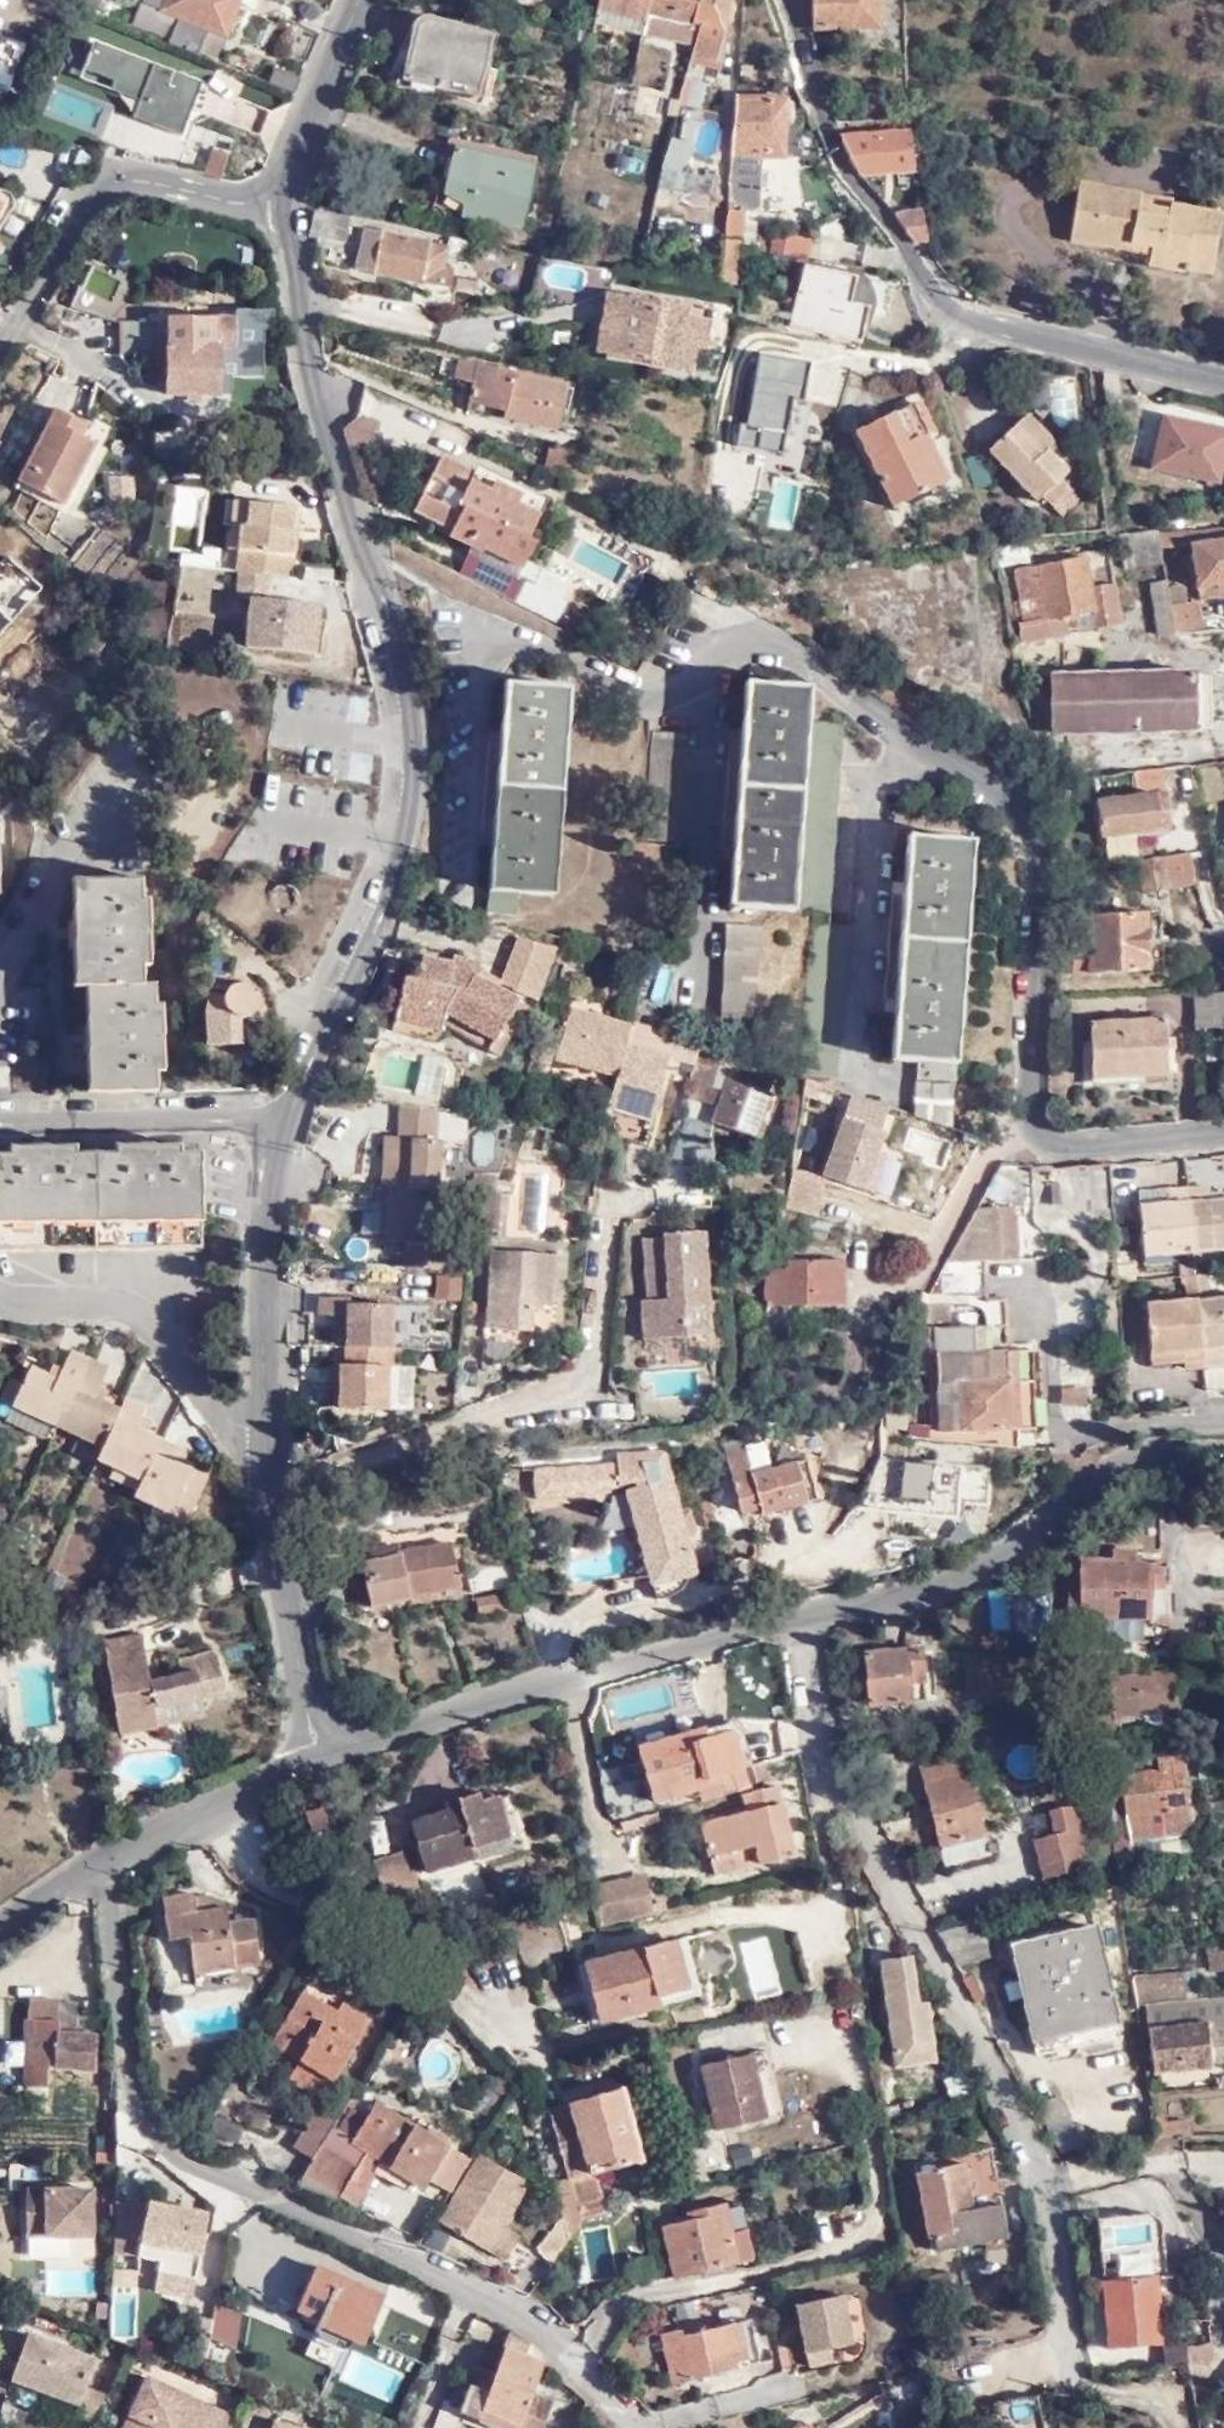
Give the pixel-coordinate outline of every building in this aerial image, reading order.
[(90,0),(89,0),(86,6),(83,12),(104,21),(108,9),(90,0)] [(170,46),(199,58),(210,32),(225,38),(241,0),(146,0),(143,6),(180,21),(170,46)] [(643,17),(646,0),(597,0),(596,5),(641,17),(643,17)] [(640,28),(688,40),(690,36),(698,0),(646,0),(643,17),(640,27),(640,28)] [(690,36),(688,40),(681,71),(713,79),(717,64),(712,63),(728,0),(698,0),(690,36)] [(877,0),(812,0),(813,26),(878,25),(877,0)] [(640,27),(643,17),(641,17),(596,5),(593,17),(640,27)] [(180,21),(143,6),(133,32),(170,46),(180,21)] [(307,63),(319,32),(296,22),(283,52),(307,63)] [(415,30),(403,80),(477,97),(490,38),(429,25),(425,24),(422,24),(420,25),(418,27),(417,28),(415,30)] [(225,38),(210,32),(199,58),(215,64),(225,38)] [(12,94),(19,70),(0,64),(0,90),(12,94)] [(147,80),(175,91),(181,79),(152,67),(147,80)] [(296,89),(299,79),(273,68),(267,82),(294,91),(296,89)] [(179,93),(175,91),(147,80),(132,121),(113,113),(101,146),(120,152),(127,137),(159,150),(179,93)] [(680,101),(701,106),(706,85),(685,80),(680,101)] [(724,203),(720,234),(733,237),(734,224),(727,223),(730,206),(730,204),(754,206),(758,151),(781,151),(785,99),(733,96),(728,148),(724,203)] [(696,151),(716,154),(720,124),(700,121),(696,151)] [(866,134),(838,134),(848,155),(854,167),(858,174),(910,173),(907,132),(866,134)] [(711,195),(714,178),(687,173),(693,144),(667,139),(659,185),(711,195)] [(208,148),(202,177),(218,180),(224,151),(208,148)] [(529,166),(451,149),(442,187),(469,194),(463,216),(515,228),(529,166)] [(1138,206),(1140,193),(1079,183),(1070,239),(1130,249),(1132,240),(1150,244),(1149,253),(1147,265),(1184,272),(1189,244),(1215,249),(1220,214),(1169,204),(1166,211),(1138,206)] [(1169,198),(1140,193),(1138,206),(1166,211),(1169,204),(1169,198)] [(917,212),(893,213),(901,226),(910,239),(922,239),(917,212)] [(348,222),(315,215),(309,239),(342,245),(348,222)] [(360,225),(351,268),(441,288),(445,272),(436,270),(440,253),(424,249),(426,237),(376,225),(375,228),(360,225)] [(766,252),(804,260),(808,239),(770,232),(766,252)] [(733,237),(720,234),(717,267),(723,267),(724,253),(732,253),(733,237)] [(1130,249),(1149,253),(1150,244),(1132,240),(1130,249)] [(1211,277),(1215,249),(1189,244),(1184,272),(1211,277)] [(810,338),(860,347),(861,347),(871,307),(886,309),(892,284),(860,276),(803,266),(791,336),(810,338)] [(117,294),(122,276),(96,269),(91,287),(117,294)] [(666,297),(604,287),(595,346),(659,358),(659,362),(693,368),(697,345),(706,346),(710,316),(688,312),(690,299),(666,294),(666,297)] [(235,324),(167,323),(164,398),(219,398),(220,351),(235,352),(235,324)] [(157,326),(120,326),(121,358),(157,358),(157,326)] [(812,367),(761,358),(747,429),(756,431),(751,451),(782,457),(787,436),(797,437),(812,367)] [(570,377),(480,361),(473,399),(516,407),(514,415),(562,424),(570,377)] [(1059,421),(1075,420),(1073,386),(1056,387),(1059,421)] [(857,431),(896,507),(947,482),(924,434),(928,432),(913,402),(857,431)] [(1029,414),(990,450),(1037,502),(1070,473),(1049,449),(1056,442),(1029,414)] [(1163,416),(1152,466),(1216,480),(1223,447),(1223,430),(1163,416)] [(97,441),(53,419),(22,482),(65,505),(97,441)] [(545,462),(574,471),(579,449),(551,441),(545,462)] [(520,500),(523,492),(443,451),(416,506),(448,522),(446,529),(472,543),(481,548),(486,543),(525,564),(537,539),(530,534),(542,510),(520,500)] [(545,503),(523,492),(520,500),(542,510),(545,503)] [(173,498),(169,546),(198,548),(202,500),(173,498)] [(216,546),(223,547),(223,522),(232,523),(232,499),(217,498),(216,546)] [(271,570),(279,570),(281,502),(232,499),(232,523),(223,522),(223,547),(223,568),(236,568),(271,570)] [(578,524),(562,563),(586,573),(581,586),(628,605),(650,553),(578,524)] [(1155,531),(1133,533),(1117,534),(1123,566),(1160,560),(1155,531)] [(1223,587),(1223,532),(1183,535),(1194,591),(1223,587)] [(461,566),(510,592),(515,583),(525,564),(486,543),(481,548),(472,543),(461,566)] [(1019,556),(1017,543),(996,545),(998,558),(1019,556)] [(1016,622),(1019,641),(1067,634),(1065,615),(1094,609),(1097,628),(1122,623),(1108,549),(1014,565),(1019,600),(1012,601),(1014,614),(1022,613),(1023,620),(1016,622)] [(304,571),(333,573),(333,561),(304,559),(304,571)] [(271,570),(236,568),(236,594),(251,594),(250,642),(319,645),(321,597),(270,594),(271,570)] [(1169,610),(1164,579),(1147,582),(1157,640),(1174,637),(1169,610)] [(517,596),(521,598),(526,589),(521,587),(515,583),(510,592),(517,596)] [(531,592),(526,589),(521,598),(558,616),(565,602),(533,586),(531,592)] [(1194,591),(1196,605),(1223,601),(1223,587),(1194,591)] [(1169,610),(1174,637),(1200,633),(1195,605),(1169,610)] [(1065,742),(1207,728),(1223,724),(1223,695),(1221,670),(1200,668),(1059,681),(1065,742)] [(571,684),(506,678),(481,909),(512,912),(515,889),(548,893),(571,684)] [(809,690),(745,685),(723,907),(789,913),(790,903),(829,905),(842,738),(805,735),(809,690)] [(9,740),(19,747),(42,718),(31,710),(9,740)] [(684,739),(653,734),(643,843),(673,846),(684,739)] [(1108,833),(1135,830),(1174,825),(1170,790),(1101,797),(1105,833),(1108,833)] [(1137,844),(1135,830),(1108,833),(1110,847),(1137,844)] [(973,844),(908,836),(886,1060),(911,1062),(906,1113),(946,1117),(973,844)] [(1181,850),(1140,856),(1144,888),(1184,883),(1181,850)] [(148,982),(145,880),(85,881),(85,922),(75,922),(75,938),(84,939),(86,984),(97,983),(97,1027),(85,1027),(86,1043),(97,1043),(98,1089),(157,1087),(156,981),(148,982)] [(1072,945),(1071,970),(1163,966),(1160,908),(1086,912),(1087,945),(1072,945)] [(847,925),(808,920),(793,1071),(831,1075),(847,925)] [(753,924),(722,921),(713,1016),(744,1020),(753,924)] [(515,934),(500,981),(533,997),(550,948),(515,934)] [(445,970),(448,961),(418,953),(412,976),(401,972),(390,1017),(435,1028),(440,1011),(490,1039),(513,999),(497,989),(469,973),(466,977),(445,970)] [(451,954),(448,961),(445,970),(466,977),(469,973),(497,989),(500,981),(477,968),(478,961),(451,954)] [(212,992),(210,1006),(228,1008),(230,1012),(234,1014),(238,1017),(242,1017),(246,1017),(250,1016),(254,1013),(257,1010),(259,1006),(260,1002),(260,996),(258,992),(255,989),(252,986),(247,984),(243,984),(238,984),(233,987),(230,989),(228,993),(212,992)] [(1198,988),(1200,1024),(1223,1023),(1223,986),(1198,988)] [(693,1043),(670,1036),(662,1059),(636,1052),(619,1047),(624,1027),(563,1010),(549,1059),(610,1077),(600,1112),(611,1137),(638,1145),(661,1065),(685,1073),(693,1043)] [(1169,1015),(1092,1019),(1096,1075),(1171,1071),(1169,1015)] [(640,1040),(636,1052),(662,1059),(670,1036),(662,1034),(640,1040)] [(716,1050),(693,1043),(685,1073),(683,1081),(707,1087),(710,1074),(716,1050)] [(435,1057),(425,1099),(451,1105),(460,1063),(435,1057)] [(0,1065),(0,1084),(8,1084),(8,1065),(0,1065)] [(721,1078),(710,1074),(707,1087),(717,1090),(721,1078)] [(764,1093),(721,1078),(717,1090),(705,1123),(749,1138),(764,1093)] [(878,1130),(886,1107),(848,1094),(820,1175),(863,1190),(875,1153),(882,1132),(878,1130)] [(392,1124),(428,1127),(431,1106),(395,1101),(392,1124)] [(427,1139),(428,1127),(392,1124),(392,1135),(427,1139)] [(398,1241),(397,1265),(435,1267),(440,1192),(430,1191),(433,1140),(427,1139),(392,1135),(380,1134),(376,1186),(381,1186),(377,1239),(398,1241)] [(194,1242),(192,1149),(150,1149),(151,1142),(134,1142),(134,1150),(46,1151),(46,1145),(28,1145),(28,1151),(0,1152),(0,1245),(194,1242)] [(875,1153),(863,1190),(871,1193),(883,1156),(875,1153)] [(1158,1159),(1155,1178),(1185,1182),(1187,1163),(1158,1159)] [(513,1160),(508,1234),(556,1237),(561,1163),(513,1160)] [(486,1172),(468,1172),(467,1192),(464,1226),(491,1230),(494,1193),(494,1186),(489,1186),(489,1174),(486,1172)] [(1012,1183),(993,1184),(994,1204),(1014,1202),(1012,1183)] [(1178,1184),(1183,1249),(1223,1245),(1223,1195),(1198,1197),(1195,1183),(1178,1184)] [(1131,1253),(1183,1249),(1178,1184),(1157,1186),(1158,1201),(1127,1203),(1131,1253)] [(970,1441),(1010,1442),(1010,1429),(1035,1428),(1033,1343),(1008,1344),(1007,1295),(987,1294),(986,1253),(1017,1252),(1017,1212),(977,1213),(933,1286),(934,1386),(933,1440),(970,1441)] [(704,1335),(696,1232),(659,1235),(659,1238),(637,1239),(641,1300),(647,1300),(648,1311),(636,1311),(640,1365),(693,1361),(692,1348),(705,1347),(704,1335)] [(548,1257),(489,1252),(483,1327),(522,1331),(525,1302),(544,1304),(548,1257)] [(840,1259),(762,1262),(762,1306),(841,1304),(840,1259)] [(1193,1272),(1185,1273),(1187,1297),(1195,1296),(1193,1272)] [(454,1274),(443,1273),(442,1288),(453,1288),(454,1274)] [(1187,1297),(1185,1273),(1174,1275),(1175,1298),(1187,1297)] [(335,1366),(334,1382),(332,1405),(379,1408),(382,1366),(383,1348),(385,1346),(387,1304),(344,1300),(342,1294),(314,1293),(313,1312),(332,1313),(343,1313),(342,1327),(339,1361),(336,1361),(335,1366)] [(1187,1297),(1193,1363),(1213,1361),(1212,1351),(1212,1343),(1223,1342),(1223,1294),(1195,1296),(1187,1297)] [(1193,1363),(1187,1297),(1175,1298),(1135,1301),(1138,1348),(1167,1347),(1168,1355),(1169,1364),(1193,1363)] [(635,1300),(636,1311),(648,1311),(647,1300),(641,1300),(635,1300)] [(331,1326),(342,1327),(343,1313),(332,1313),(331,1326)] [(1212,1343),(1212,1351),(1223,1350),(1223,1342),(1212,1343)] [(1139,1357),(1168,1355),(1167,1347),(1138,1348),(1139,1357)] [(56,1426),(88,1360),(67,1350),(55,1378),(29,1366),(20,1383),(11,1403),(56,1426)] [(106,1367),(88,1360),(56,1426),(101,1448),(119,1409),(93,1396),(106,1367)] [(322,1381),(334,1382),(335,1366),(322,1365),(322,1381)] [(382,1366),(379,1408),(404,1409),(407,1367),(382,1366)] [(11,1403),(20,1383),(10,1378),(0,1397),(0,1398),(11,1403)] [(141,1408),(124,1399),(119,1409),(101,1448),(96,1458),(114,1467),(140,1479),(159,1439),(134,1427),(141,1408)] [(597,1407),(597,1421),(632,1421),(631,1406),(597,1407)] [(176,1447),(159,1439),(140,1479),(134,1491),(133,1494),(153,1504),(185,1520),(207,1473),(192,1466),(173,1456),(176,1447)] [(1086,1447),(1072,1454),(1077,1464),(1100,1452),(1094,1439),(1085,1444),(1086,1447)] [(729,1451),(709,1456),(723,1513),(740,1509),(741,1515),(799,1502),(790,1465),(803,1462),(798,1443),(767,1451),(770,1469),(736,1476),(729,1451)] [(196,1457),(176,1447),(173,1456),(192,1466),(196,1457)] [(686,1575),(695,1572),(684,1532),(679,1512),(664,1451),(617,1454),(618,1462),(533,1468),(535,1499),(581,1496),(626,1483),(655,1599),(666,1596),(675,1591),(681,1585),(684,1580),(686,1575)] [(988,1518),(989,1468),(869,1466),(868,1516),(988,1518)] [(134,1491),(140,1479),(114,1467),(109,1479),(134,1491)] [(181,1527),(185,1520),(153,1504),(150,1511),(181,1527)] [(688,1510),(679,1512),(684,1532),(694,1529),(688,1510)] [(400,1550),(408,1592),(458,1583),(451,1540),(400,1549),(400,1550)] [(400,1550),(392,1552),(400,1599),(409,1598),(408,1592),(400,1550)] [(400,1599),(392,1552),(361,1559),(370,1605),(400,1599)] [(1149,1586),(1161,1586),(1162,1562),(1079,1561),(1079,1593),(1066,1592),(1065,1618),(1148,1621),(1149,1586)] [(1149,1586),(1148,1621),(1148,1626),(1166,1627),(1166,1618),(1168,1618),(1169,1586),(1161,1586),(1149,1586)] [(508,1592),(479,1597),(481,1610),(510,1605),(508,1592)] [(150,1681),(141,1633),(103,1640),(120,1732),(159,1724),(156,1706),(197,1695),(227,1687),(219,1661),(150,1681)] [(864,1649),(867,1699),(912,1696),(911,1672),(921,1672),(920,1645),(864,1649)] [(1095,1706),(1098,1735),(1114,1733),(1112,1715),(1174,1708),(1170,1671),(1141,1673),(1141,1679),(1107,1682),(1109,1704),(1095,1706)] [(156,1706),(159,1724),(201,1715),(197,1695),(156,1706)] [(754,1765),(739,1718),(704,1729),(706,1737),(731,1730),(744,1768),(754,1765)] [(642,1749),(658,1802),(697,1790),(700,1800),(750,1787),(744,1768),(731,1730),(706,1737),(704,1729),(642,1749)] [(1123,1771),(1121,1755),(1106,1757),(1107,1767),(1114,1766),(1116,1786),(1124,1785),(1125,1797),(1118,1798),(1122,1830),(1191,1823),(1183,1753),(1159,1755),(1160,1767),(1123,1771)] [(920,1767),(939,1844),(983,1834),(965,1756),(920,1767)] [(765,1764),(752,1767),(757,1783),(770,1779),(765,1764)] [(754,1844),(759,1864),(794,1857),(779,1785),(744,1794),(748,1810),(702,1821),(711,1853),(754,1844)] [(411,1824),(426,1874),(478,1859),(474,1847),(510,1837),(499,1798),(480,1804),(477,1796),(446,1805),(448,1814),(411,1824)] [(478,1859),(524,1847),(510,1796),(499,1798),(510,1837),(474,1847),(478,1859)] [(1027,1836),(1038,1875),(1083,1863),(1067,1801),(1043,1807),(1048,1830),(1027,1836)] [(306,1818),(309,1832),(327,1827),(323,1812),(306,1818)] [(987,1851),(983,1834),(939,1844),(943,1867),(988,1855),(987,1851)] [(986,1834),(983,1834),(987,1851),(994,1849),(991,1840),(988,1841),(986,1834)] [(715,1874),(759,1864),(754,1844),(711,1853),(715,1874)] [(375,1859),(387,1897),(418,1888),(407,1851),(375,1859)] [(644,1873),(622,1878),(625,1888),(646,1883),(644,1873)] [(601,1924),(653,1912),(646,1883),(625,1888),(622,1878),(592,1884),(601,1924)] [(191,1936),(195,1970),(199,1973),(261,1966),(256,1922),(228,1925),(227,1909),(224,1909),(224,1901),(206,1895),(194,1897),(192,1893),(164,1897),(169,1938),(191,1936)] [(981,1917),(936,1928),(953,1959),(989,1952),(981,1917)] [(1043,1926),(1007,1934),(1034,2050),(1115,2033),(1091,1923),(1044,1934),(1043,1926)] [(574,1951),(587,2010),(655,1997),(653,1988),(677,1983),(664,1931),(574,1951)] [(1206,1945),(1209,1971),(1223,1969),(1223,1943),(1206,1945)] [(882,1963),(883,1975),(914,1971),(913,1959),(882,1963)] [(1161,2000),(1189,1997),(1200,1996),(1197,1969),(1186,1970),(1132,1975),(1136,2003),(1148,2002),(1161,2000)] [(983,1993),(969,1970),(962,1975),(975,1998),(983,1993)] [(920,2005),(919,2004),(914,1971),(883,1975),(895,2056),(935,2050),(930,2017),(921,2017),(920,2005)] [(273,2040),(273,2042),(287,2050),(290,2052),(279,2070),(324,2097),(371,2020),(343,2003),(338,2010),(304,1990),(273,2040)] [(1189,1997),(1161,2000),(1148,2002),(1154,2071),(1211,2067),(1210,2044),(1223,2043),(1223,1995),(1189,1997)] [(33,2012),(33,2079),(43,2080),(42,2094),(44,2094),(56,2095),(57,2070),(87,2071),(91,2071),(101,2071),(102,2034),(99,2034),(100,2015),(94,2014),(81,2013),(81,2001),(60,2000),(33,2000),(33,2012)] [(928,2004),(919,2004),(920,2005),(921,2017),(930,2017),(928,2004)] [(263,2059),(279,2070),(290,2052),(287,2050),(273,2042),(263,2057),(263,2059)] [(783,2113),(768,2047),(751,2051),(767,2117),(783,2113)] [(937,2062),(935,2050),(895,2056),(897,2069),(937,2062)] [(767,2117),(751,2051),(702,2063),(718,2128),(767,2117)] [(510,2081),(498,2068),(486,2079),(498,2093),(510,2081)] [(967,2071),(943,2080),(950,2099),(974,2090),(967,2071)] [(573,2177),(597,2171),(643,2159),(623,2089),(548,2110),(568,2179),(573,2177)] [(355,2138),(335,2129),(318,2157),(301,2185),(337,2202),(341,2196),(360,2165),(375,2174),(377,2171),(406,2188),(412,2180),(425,2187),(430,2179),(449,2145),(377,2101),(368,2116),(355,2138)] [(368,2116),(348,2106),(340,2119),(335,2129),(355,2138),(368,2116)] [(318,2157),(335,2129),(340,2119),(318,2107),(295,2145),(318,2157)] [(884,2112),(887,2133),(902,2127),(899,2110),(884,2112)] [(692,2134),(675,2138),(685,2173),(701,2168),(692,2134)] [(461,2152),(449,2145),(430,2179),(441,2185),(461,2152)] [(480,2243),(521,2175),(479,2151),(439,2219),(480,2243)] [(470,2157),(461,2152),(441,2185),(451,2190),(470,2157)] [(357,2204),(375,2174),(360,2165),(341,2196),(357,2204)] [(602,2202),(597,2171),(573,2177),(579,2214),(584,2206),(602,2202)] [(929,2244),(933,2244),(935,2258),(979,2252),(1004,2249),(1008,2249),(1003,2213),(978,2215),(972,2173),(919,2179),(929,2244)] [(577,2217),(564,2174),(542,2180),(545,2191),(552,2193),(559,2212),(535,2245),(551,2257),(577,2217)] [(530,2180),(521,2175),(480,2243),(489,2248),(505,2258),(520,2231),(505,2222),(530,2180)] [(92,2195),(29,2193),(29,2239),(91,2240),(92,2195)] [(604,2214),(602,2202),(584,2206),(579,2214),(580,2218),(604,2214)] [(200,2282),(212,2216),(152,2205),(151,2208),(119,2207),(118,2258),(142,2258),(142,2260),(164,2263),(162,2274),(200,2282)] [(741,2205),(726,2208),(738,2266),(754,2263),(741,2205)] [(738,2266),(726,2208),(692,2215),(693,2222),(665,2228),(676,2279),(738,2266)] [(1107,2274),(1166,2269),(1162,2216),(1103,2220),(1107,2274)] [(1004,2249),(979,2252),(980,2259),(1005,2256),(1004,2249)] [(361,2349),(365,2338),(374,2342),(392,2298),(326,2270),(306,2313),(332,2324),(327,2335),(331,2342),(353,2352),(361,2349)] [(197,2301),(200,2282),(162,2274),(158,2293),(197,2301)] [(1105,2295),(1112,2363),(1164,2355),(1156,2289),(1105,2295)] [(850,2341),(840,2292),(794,2302),(807,2365),(832,2360),(829,2346),(850,2341)] [(240,2345),(240,2312),(213,2312),(213,2345),(240,2345)] [(660,2331),(672,2381),(749,2364),(738,2319),(683,2332),(682,2326),(660,2331)] [(553,2351),(551,2350),(519,2327),(507,2362),(497,2391),(488,2418),(518,2427),(552,2427),(555,2421),(561,2401),(545,2395),(554,2365),(551,2364),(553,2351)] [(112,2402),(87,2390),(96,2364),(29,2337),(19,2360),(25,2362),(17,2384),(79,2409),(75,2419),(97,2427),(100,2427),(112,2402)] [(1183,2353),(1164,2355),(1168,2385),(1191,2381),(1193,2381),(1190,2363),(1189,2352),(1186,2353),(1188,2365),(1185,2365),(1183,2353)] [(1190,2363),(1193,2381),(1217,2378),(1215,2359),(1190,2363)] [(158,2427),(231,2427),(236,2417),(147,2375),(123,2427),(158,2427)] [(481,2416),(488,2418),(497,2391),(483,2386),(474,2413),(481,2416)] [(1040,2404),(994,2411),(997,2427),(1043,2427),(1040,2404)] [(474,2413),(457,2406),(450,2427),(476,2427),(481,2416),(474,2413)]
